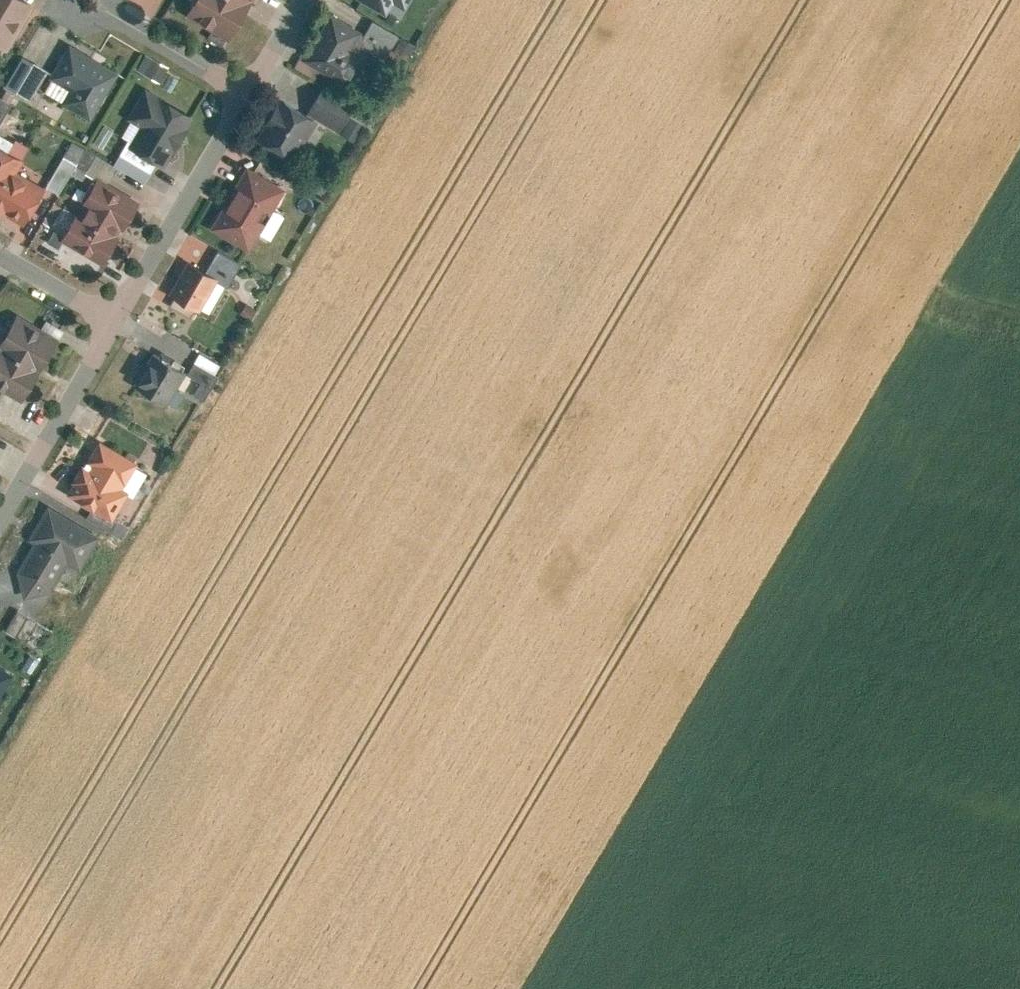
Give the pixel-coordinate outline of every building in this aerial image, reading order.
[(34,2),(31,0),(0,0),(0,44),(7,48),(34,2)] [(135,4),(161,18),(171,0),(137,0),(135,4)] [(190,14),(231,36),(250,0),(197,0),(190,14)] [(388,14),(395,0),(362,0),(388,14)] [(364,56),(348,47),(360,25),(331,10),(308,55),(352,79),(364,56)] [(93,117),(120,73),(71,43),(53,73),(73,85),(64,99),(93,117)] [(137,68),(159,81),(168,66),(145,53),(137,68)] [(17,86),(30,58),(21,54),(8,82),(17,86)] [(32,60),(16,89),(31,97),(47,69),(32,60)] [(324,84),(311,108),(343,126),(356,102),(324,84)] [(168,164),(196,112),(146,85),(129,115),(143,122),(131,143),(168,164)] [(10,102),(0,96),(0,120),(10,102)] [(261,133),(297,153),(317,116),(281,97),(261,133)] [(0,140),(0,207),(25,221),(45,185),(18,170),(26,155),(0,140)] [(245,167),(213,226),(252,247),(284,188),(245,167)] [(64,237),(104,261),(140,200),(99,177),(64,237)] [(208,269),(229,281),(242,260),(221,247),(208,269)] [(188,262),(172,292),(202,308),(218,278),(188,262)] [(20,311),(0,346),(0,379),(27,395),(62,334),(20,311)] [(222,360),(201,349),(191,369),(212,380),(222,360)] [(154,350),(136,381),(170,400),(187,368),(154,350)] [(129,489),(125,487),(141,459),(102,436),(86,465),(83,463),(68,490),(113,516),(129,489)] [(29,535),(37,539),(20,568),(53,588),(70,559),(83,566),(102,535),(48,503),(29,535)] [(13,670),(0,663),(0,693),(13,670)]
